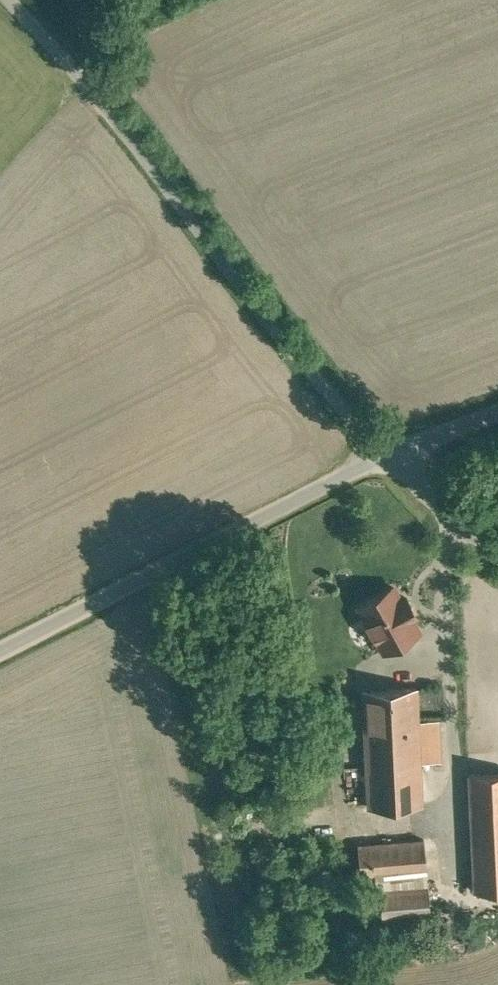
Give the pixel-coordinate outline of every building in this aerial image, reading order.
[(393,586),(359,605),(366,617),(365,618),(366,619),(367,619),(376,636),(375,636),(376,638),(377,637),(384,650),(418,631),(411,618),(416,615),(405,596),(400,599),(393,586)] [(417,687),(362,689),(362,691),(363,691),(368,806),(422,804),(417,689),(417,688),(417,687)] [(469,774),(474,891),(497,889),(497,772),(469,774)] [(424,840),(359,845),(361,875),(426,870),(424,840)] [(429,883),(379,885),(380,920),(430,919),(429,883)]
